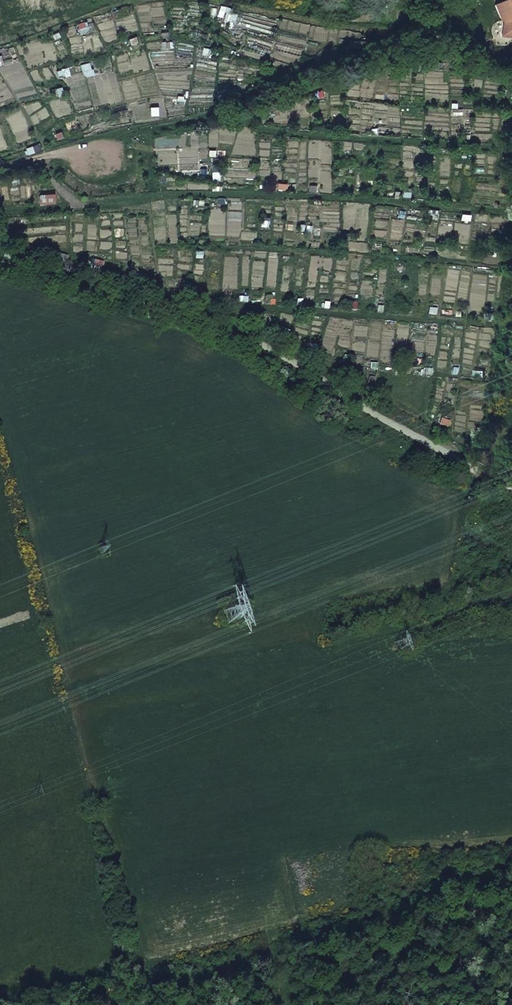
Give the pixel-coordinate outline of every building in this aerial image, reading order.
[(496,3),(503,19),(505,19),(503,34),(511,35),(511,0),(503,0),(496,3)]
